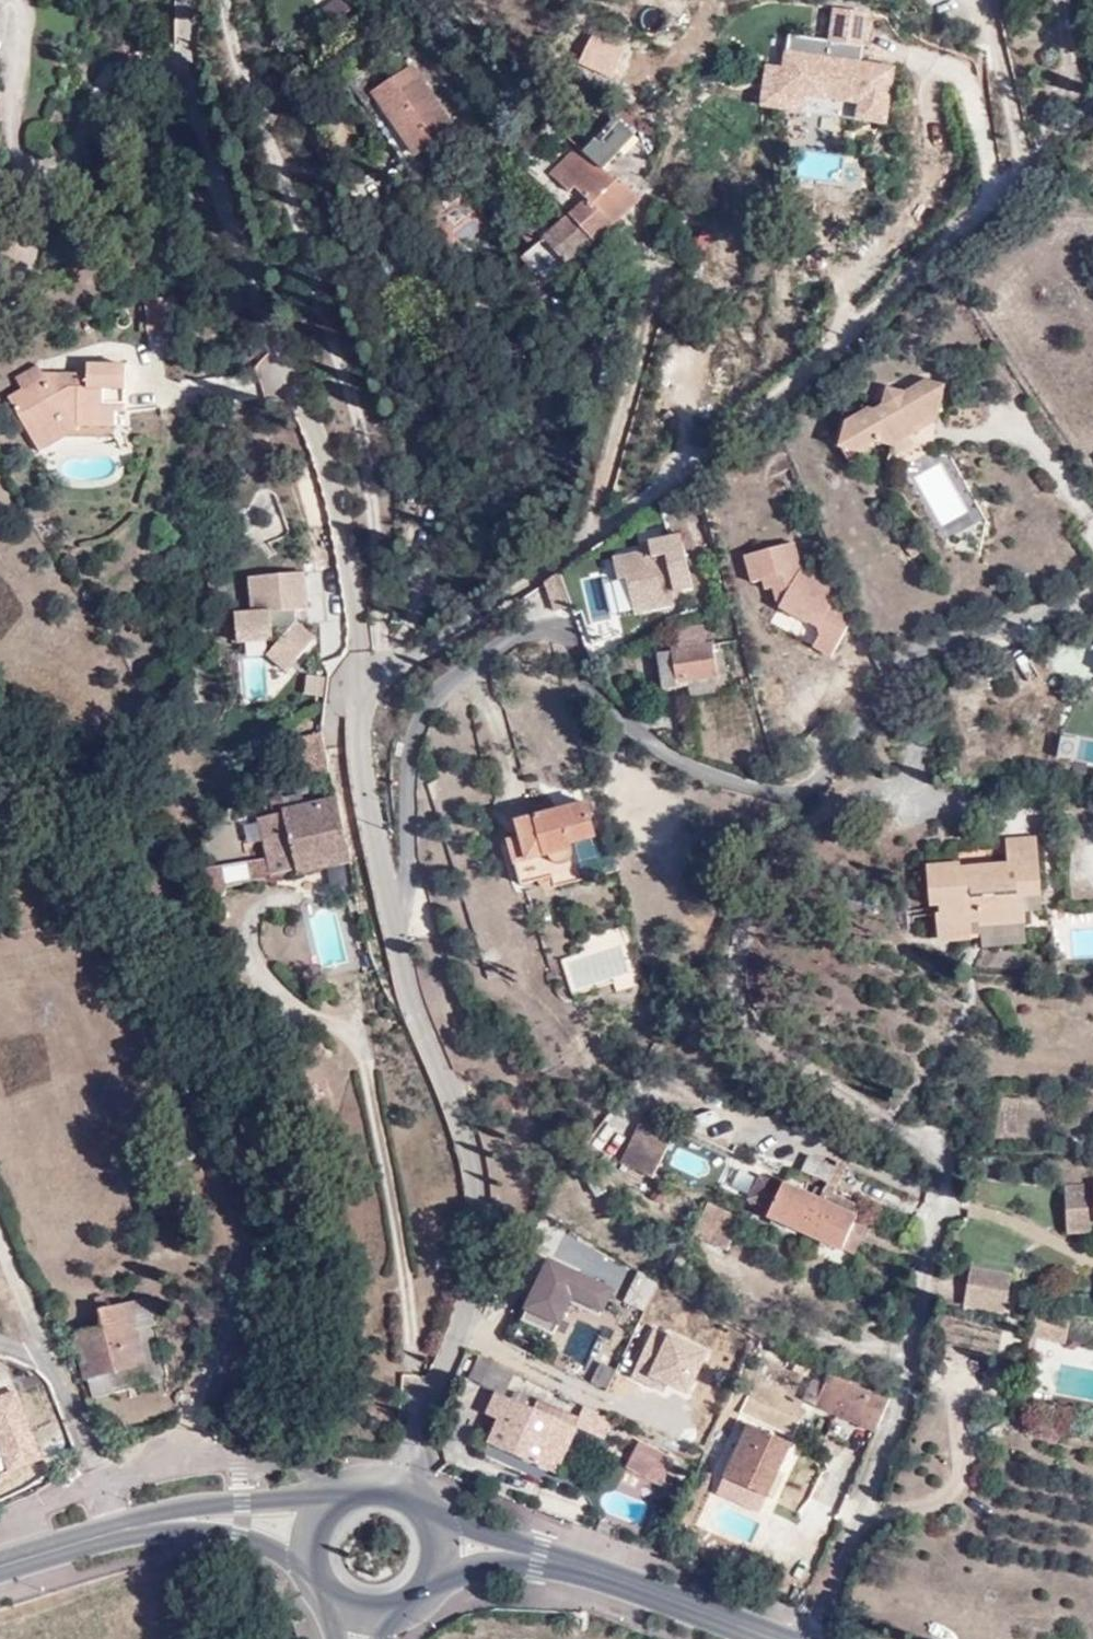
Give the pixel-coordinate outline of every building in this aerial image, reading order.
[(360,0),(334,0),(317,15),(330,30),(361,3),(360,0)] [(888,118),(893,63),(862,60),(867,8),(830,5),(827,38),(785,34),(782,65),(763,64),(759,106),(888,118)] [(411,62),(368,92),(417,156),(458,128),(411,62)] [(576,133),(584,141),(604,164),(607,161),(625,144),(630,151),(648,134),(642,129),(652,118),(626,91),(576,133)] [(575,211),(572,214),(594,235),(614,219),(588,190),(605,178),(627,207),(641,196),(624,176),(619,177),(607,161),(604,164),(584,141),(554,166),(562,176),(552,187),(575,211)] [(588,190),(614,219),(627,207),(605,178),(588,190)] [(461,180),(423,212),(453,253),(495,220),(461,180)] [(594,235),(572,214),(547,232),(531,214),(518,224),(535,245),(545,256),(554,267),(594,235)] [(545,256),(535,245),(521,254),(532,267),(545,256)] [(18,373),(23,381),(33,390),(53,371),(39,355),(18,373)] [(29,431),(47,415),(70,414),(70,422),(113,423),(115,406),(125,407),(127,357),(90,357),(90,372),(82,371),(82,389),(58,389),(59,371),(53,371),(33,390),(23,381),(2,399),(29,431)] [(82,389),(82,371),(59,371),(58,389),(82,389)] [(949,381),(926,374),(914,383),(897,375),(880,400),(846,419),(843,417),(832,439),(859,450),(878,436),(898,443),(936,421),(949,381)] [(65,436),(47,415),(29,431),(46,450),(65,436)] [(915,472),(941,536),(979,521),(953,457),(915,472)] [(661,531),(639,534),(641,545),(614,551),(618,571),(624,570),(632,605),(676,596),(661,531)] [(798,542),(742,556),(751,591),(768,587),(778,630),(802,624),(811,659),(851,649),(833,580),(808,586),(798,542)] [(572,595),(560,571),(547,578),(557,603),(572,595)] [(233,614),(235,651),(242,651),(245,695),(283,693),(281,663),(311,661),(308,621),(305,573),(246,577),(249,613),(233,614)] [(218,578),(206,579),(207,589),(220,587),(218,578)] [(676,678),(715,673),(718,672),(712,641),(699,642),(696,622),(671,625),(674,645),(657,646),(663,688),(678,686),(676,678)] [(716,686),(715,673),(676,678),(678,686),(679,693),(716,686)] [(330,759),(322,730),(303,735),(308,763),(330,759)] [(277,868),(351,851),(338,793),(291,801),(288,787),(273,790),(274,807),(265,809),(277,868)] [(592,800),(519,817),(522,833),(510,835),(522,878),(553,871),(557,879),(584,875),(574,835),(599,830),(592,800)] [(1023,887),(1042,888),(1036,830),(1002,831),(1002,859),(960,861),(960,854),(928,856),(930,905),(937,906),(938,928),(970,927),(971,912),(979,912),(979,916),(1024,914),(1024,902),(1023,887)] [(261,855),(219,863),(222,879),(262,872),(261,855)] [(1043,902),(1042,888),(1023,887),(1024,902),(1043,902)] [(1024,914),(979,916),(980,932),(1024,930),(1024,914)] [(621,950),(562,959),(565,981),(624,972),(621,950)] [(567,987),(557,958),(534,965),(544,995),(567,987)] [(672,1129),(640,1114),(617,1159),(650,1176),(672,1129)] [(669,1165),(702,1178),(710,1159),(676,1146),(669,1165)] [(828,1183),(821,1198),(858,1215),(862,1207),(836,1195),(848,1169),(837,1164),(836,1167),(810,1155),(802,1171),(828,1183)] [(749,1202),(773,1211),(783,1185),(759,1176),(749,1202)] [(821,1198),(785,1181),(783,1185),(773,1211),(772,1214),(845,1246),(858,1215),(821,1198)] [(695,1237),(729,1252),(744,1218),(710,1204),(695,1237)] [(1013,1275),(971,1267),(965,1305),(1006,1313),(1013,1275)] [(92,1375),(118,1370),(148,1365),(143,1328),(157,1326),(152,1300),(112,1307),(109,1295),(97,1296),(104,1329),(78,1335),(86,1377),(92,1375)] [(1069,1317),(1034,1311),(1027,1349),(1062,1355),(1069,1317)] [(497,1357),(480,1349),(470,1371),(484,1379),(488,1374),(497,1357)] [(497,1357),(488,1374),(507,1384),(515,1365),(497,1357)] [(119,1391),(118,1370),(92,1375),(94,1394),(119,1391)] [(892,1399),(837,1372),(831,1384),(819,1378),(811,1394),(878,1430),(892,1399)] [(572,1419),(553,1410),(540,1404),(498,1387),(485,1412),(499,1417),(489,1439),(552,1464),(572,1419)] [(5,1473),(42,1462),(19,1388),(0,1394),(0,1456),(5,1473)] [(540,1404),(553,1410),(558,1399),(544,1394),(540,1404)] [(791,1443),(751,1423),(726,1475),(767,1494),(791,1443)] [(664,1476),(674,1449),(644,1435),(630,1460),(664,1476)]
